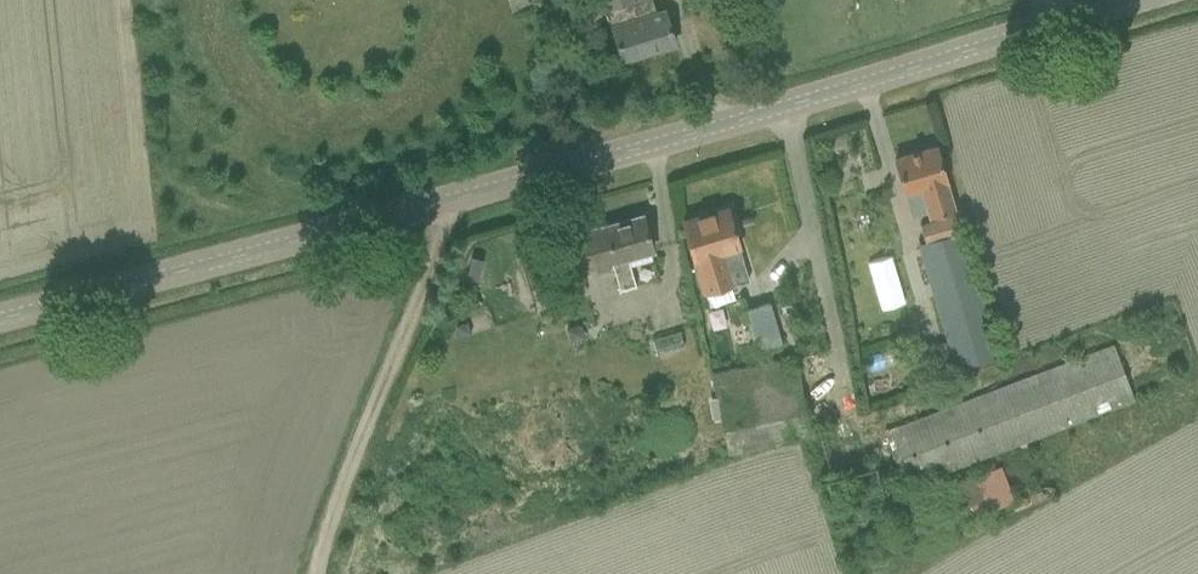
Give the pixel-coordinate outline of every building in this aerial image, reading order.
[(621,59),(674,43),(664,11),(654,14),(650,0),(603,0),(621,59)] [(935,146),(894,158),(904,193),(922,188),(930,214),(953,207),(935,146)] [(726,207),(702,215),(708,232),(704,234),(721,288),(748,279),(733,231),(726,207)] [(958,373),(999,360),(955,214),(920,224),(925,242),(922,247),(958,373)] [(553,240),(560,264),(569,297),(586,292),(580,271),(596,266),(597,270),(614,265),(621,289),(637,284),(628,256),(651,249),(641,215),(553,240)] [(682,221),(689,244),(704,293),(721,288),(704,234),(708,232),(702,215),(682,221)] [(757,353),(780,346),(767,303),(744,310),(757,353)] [(949,369),(943,345),(911,354),(917,378),(949,369)] [(757,364),(713,373),(729,451),(809,435),(792,357),(786,358),(783,346),(754,355),(757,364)] [(1114,348),(884,435),(904,488),(1134,401),(1114,348)] [(1012,500),(999,466),(955,483),(967,517),(1012,500)]
